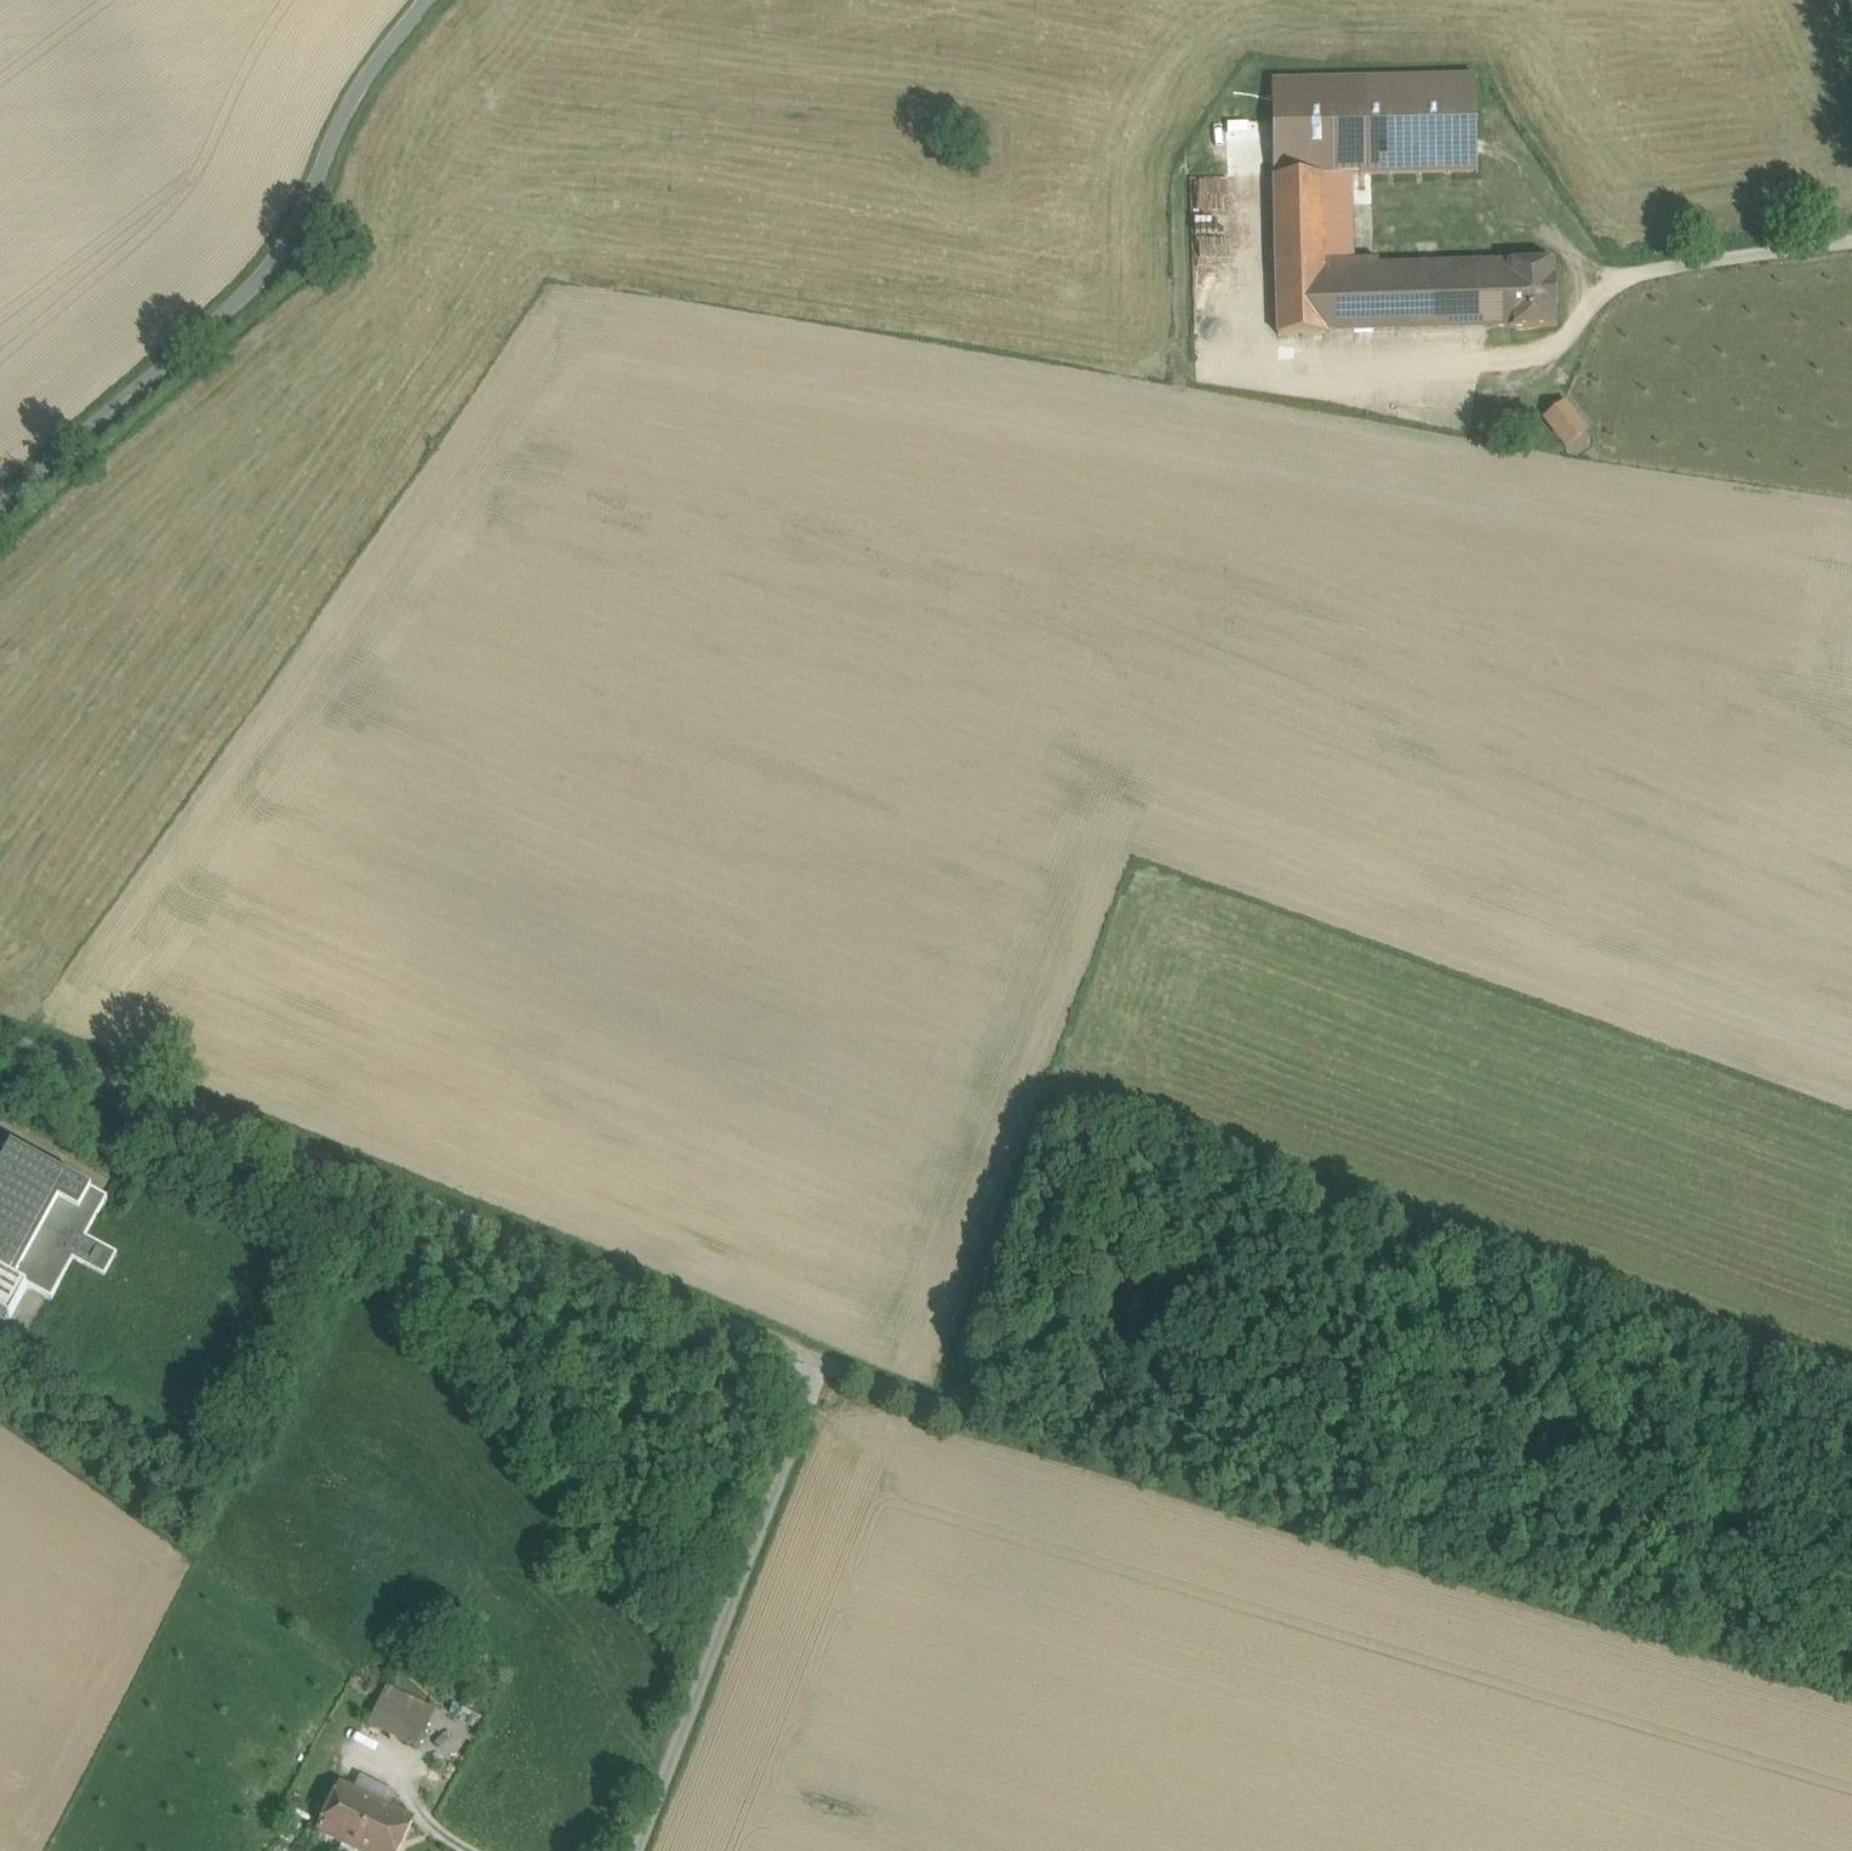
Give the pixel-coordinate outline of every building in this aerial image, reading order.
[(1471,168),(1469,70),(1265,77),(1269,174),(1471,168)] [(1511,326),(1509,275),(1354,281),(1350,192),(1323,193),(1323,182),(1273,183),(1279,334),(1511,326)] [(1558,339),(1556,265),(1509,267),(1509,275),(1511,326),(1511,340),(1558,339)] [(1568,446),(1590,428),(1566,399),(1543,417),(1568,446)] [(13,1150),(0,1173),(0,1274),(27,1288),(52,1302),(73,1264),(104,1280),(117,1258),(87,1241),(107,1201),(13,1150)] [(0,1274),(0,1316),(10,1321),(27,1288),(0,1274)] [(418,1748),(437,1707),(387,1684),(367,1724),(418,1748)] [(346,1781),(322,1831),(364,1850),(407,1850),(423,1818),(346,1781)]
